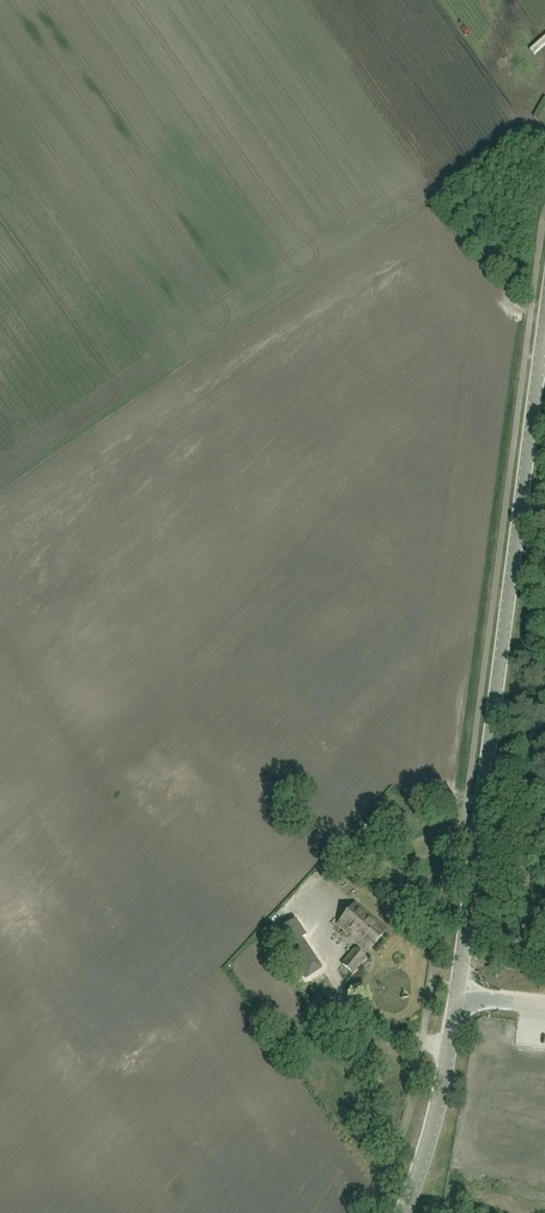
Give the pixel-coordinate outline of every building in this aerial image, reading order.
[(368,951),(386,930),(385,930),(354,903),(337,924),(368,951)] [(306,977),(321,967),(301,938),(304,935),(295,921),(276,933),(306,977)] [(353,974),(365,958),(354,949),(341,965),(353,974)]
